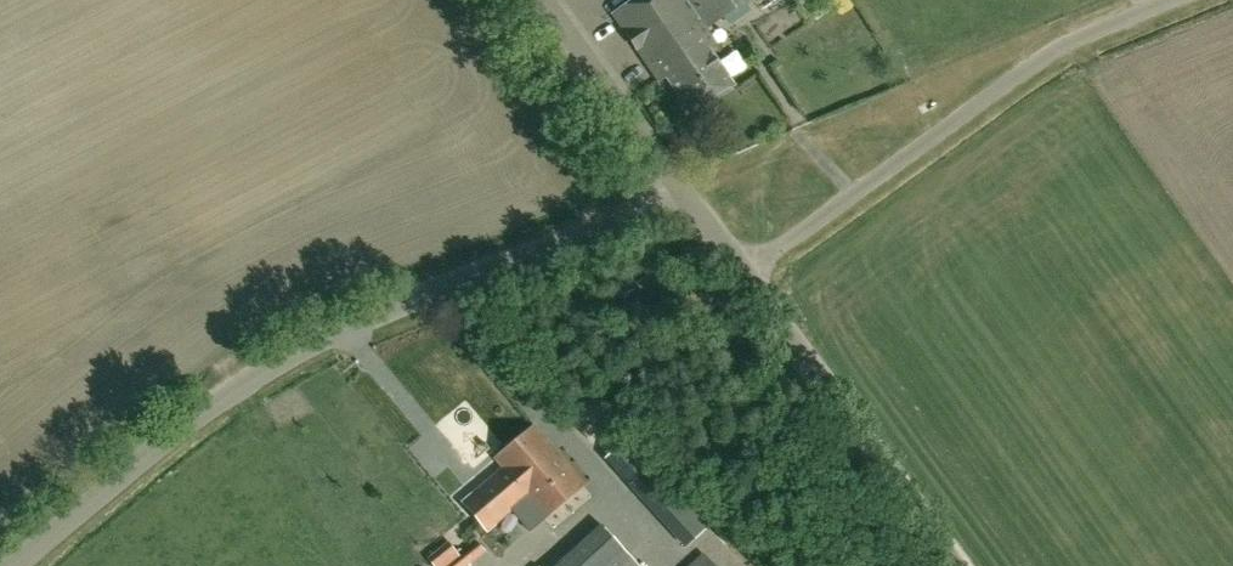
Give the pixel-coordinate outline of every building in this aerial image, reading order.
[(748,0),(636,0),(613,15),(658,81),(666,76),(691,113),(732,85),(708,48),(715,43),(708,33),(712,30),(710,26),(748,0)] [(520,489),(520,488),(559,456),(534,426),(495,459),(504,470),(473,496),(495,522),(511,509),(526,496),(520,489)] [(584,485),(559,456),(520,488),(520,489),(526,496),(530,500),(515,513),(529,531),(584,485)] [(628,487),(684,544),(706,523),(650,466),(628,487)] [(600,522),(553,565),(641,565),(600,522)] [(704,553),(690,565),(716,565),(704,553)] [(494,554),(480,565),(504,565),(494,554)]
